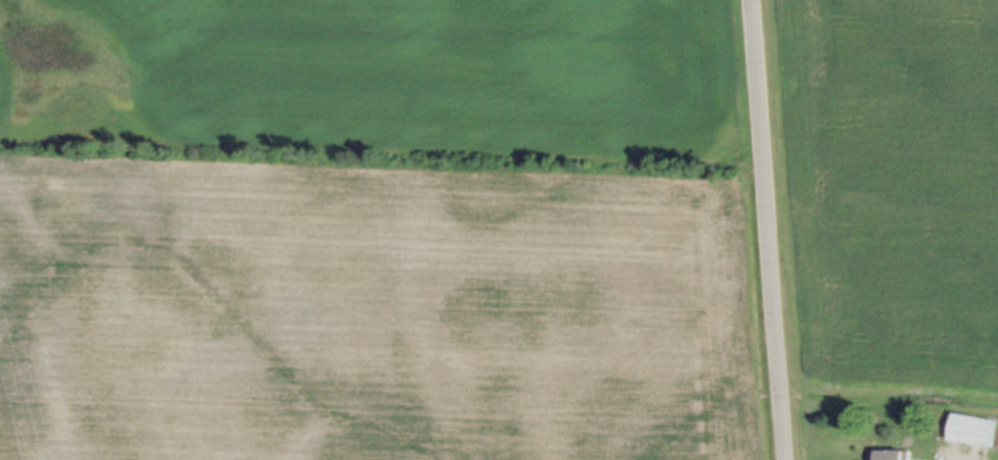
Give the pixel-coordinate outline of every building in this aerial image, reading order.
[(993,445),(997,418),(954,411),(949,438),(993,445)] [(872,448),(872,459),(911,459),(911,447),(872,448)]
